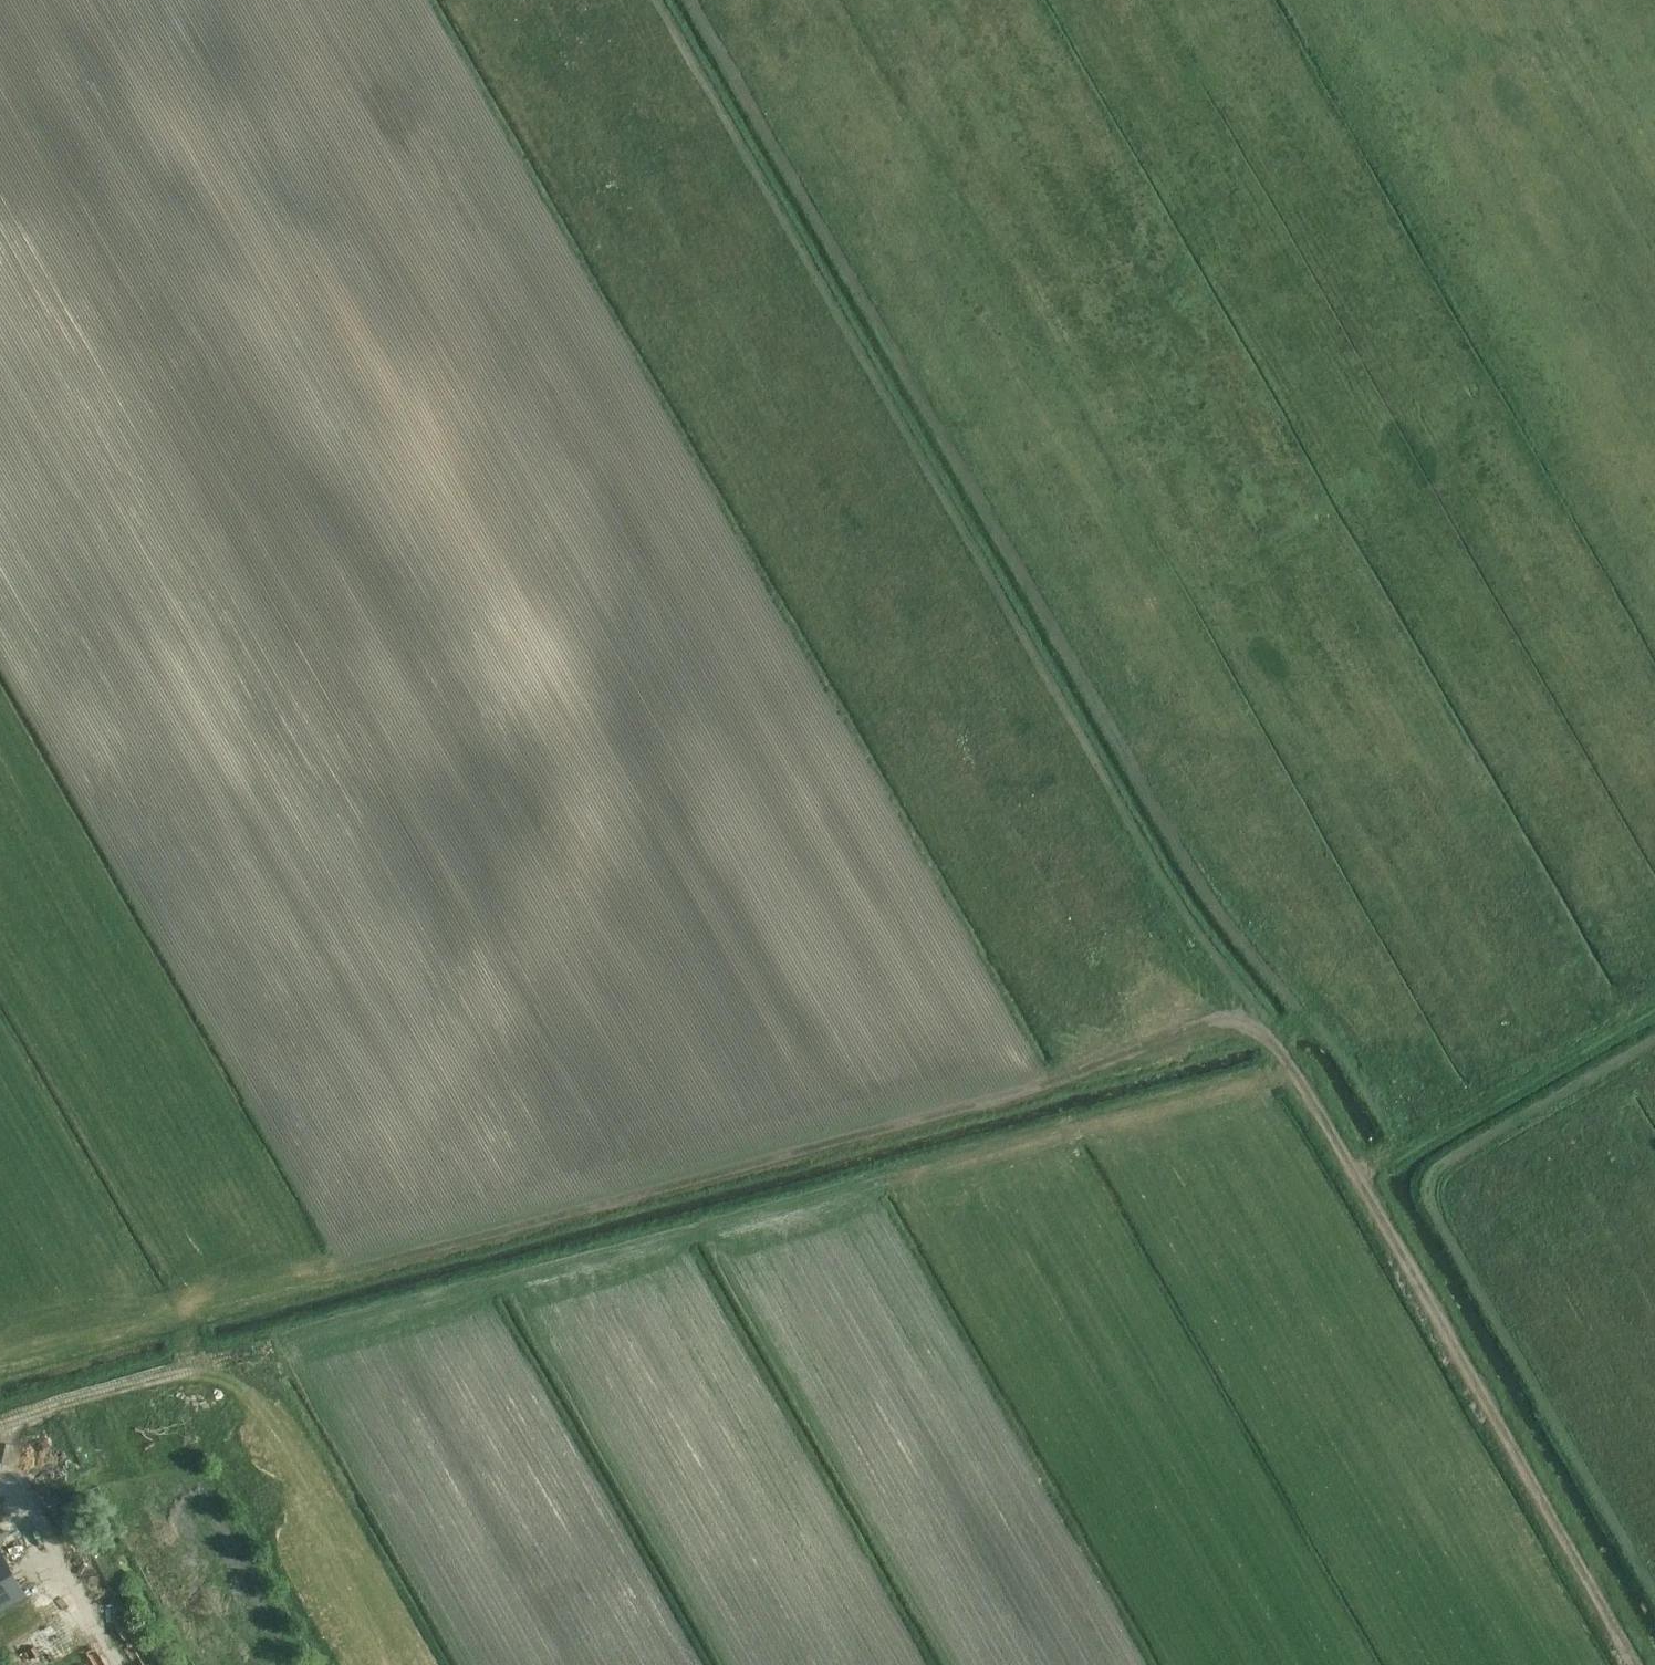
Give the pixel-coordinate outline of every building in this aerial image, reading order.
[(37,1613),(0,1551),(0,1634),(37,1613)] [(45,1630),(63,1654),(82,1640),(64,1616),(45,1630)]
